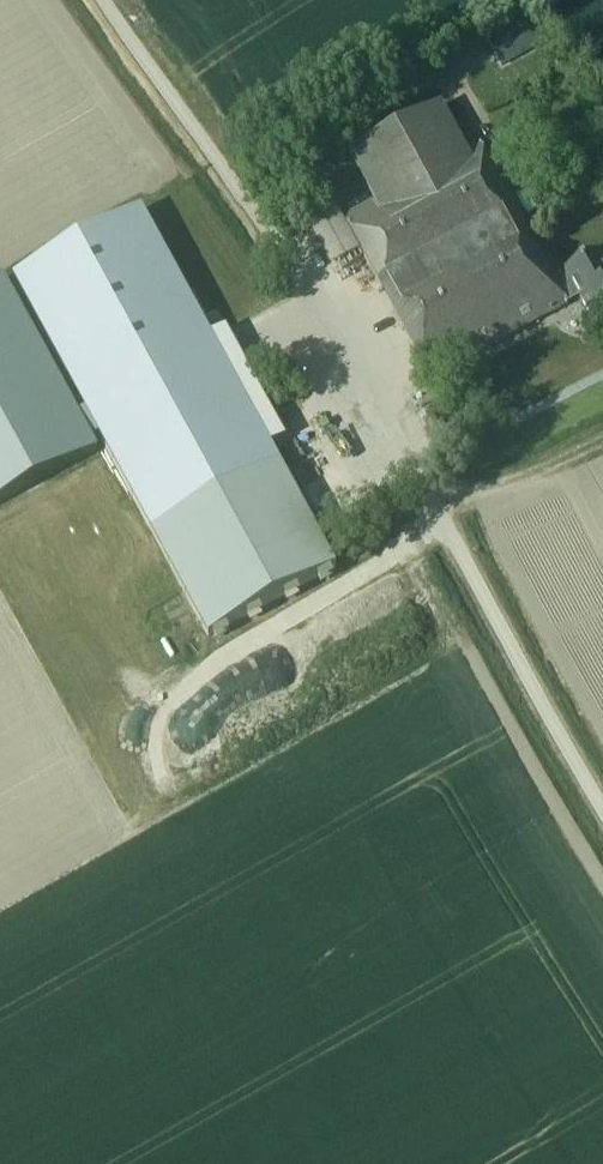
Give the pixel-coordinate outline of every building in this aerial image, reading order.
[(523,22),(488,41),(503,68),(538,49),(523,22)] [(444,106),(349,156),(374,204),(344,220),(431,381),(569,306),(565,298),(578,291),(591,316),(598,312),(602,321),(602,253),(568,272),(569,274),(556,281),(482,145),(468,153),(444,106)] [(99,436),(210,638),(338,569),(142,210),(14,280),(88,415),(99,436)] [(98,452),(92,440),(99,436),(86,412),(79,416),(4,279),(0,281),(0,505),(98,452)]
